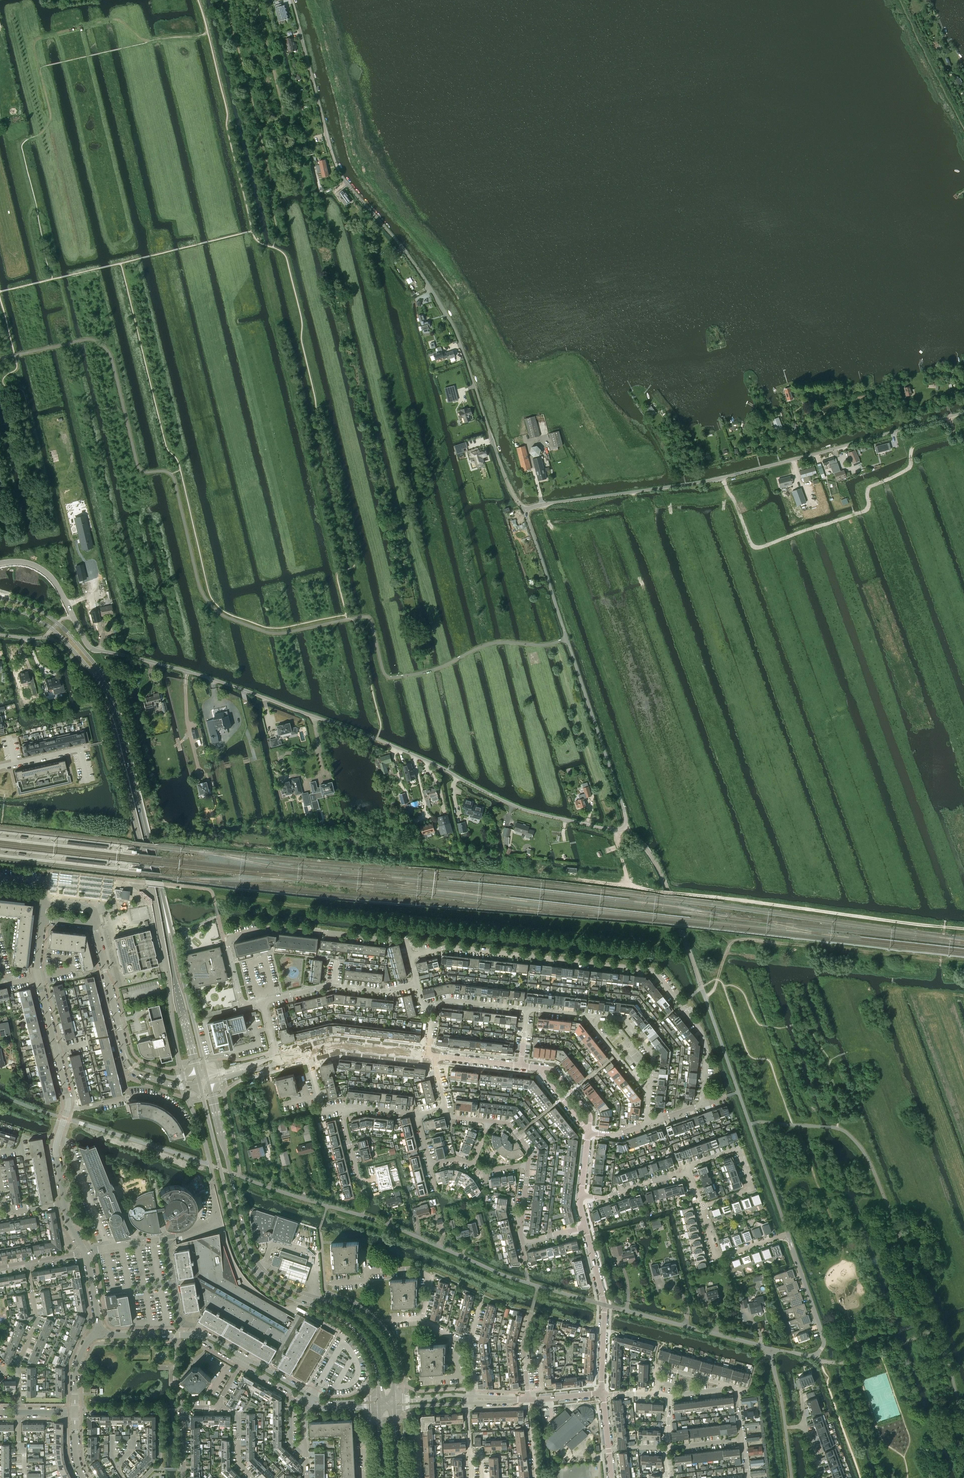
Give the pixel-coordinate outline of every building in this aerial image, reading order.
[(282,6),(281,4),(277,5),(278,7),(275,8),(279,21),(289,19),(286,5),(282,6)] [(286,43),(284,43),(287,53),(289,52),(293,51),(292,50),(296,48),(294,39),(290,40),(289,38),(285,39),(286,43)] [(323,177),(329,176),(325,160),(319,161),(323,177)] [(344,190),(338,194),(346,205),(352,201),(344,190)] [(423,314),(418,316),(420,322),(421,321),(421,323),(420,323),(422,331),(423,331),(424,333),(429,332),(428,329),(429,329),(428,327),(430,327),(428,321),(423,322),(423,320),(425,320),(423,314)] [(436,351),(436,352),(428,354),(429,356),(433,354),(435,360),(447,356),(448,359),(455,357),(453,351),(446,353),(446,352),(442,353),(441,352),(442,351),(441,347),(435,349),(436,351)] [(784,389),(787,400),(793,399),(789,388),(784,389)] [(651,416),(655,413),(651,407),(647,410),(651,416)] [(467,410),(467,408),(461,410),(461,411),(459,412),(461,418),(463,417),(465,422),(470,420),(469,415),(472,414),(470,409),(467,410)] [(530,438),(540,436),(535,416),(525,419),(530,438)] [(772,420),(777,431),(783,429),(778,417),(772,420)] [(559,431),(549,433),(553,448),(554,451),(559,450),(558,447),(563,445),(559,431)] [(889,443),(875,446),(876,453),(890,449),(889,443)] [(522,471),(531,469),(525,446),(517,448),(522,471)] [(534,458),(540,456),(541,450),(537,446),(531,448),(530,454),(534,458)] [(476,463),(477,466),(483,464),(483,462),(484,461),(482,457),(487,456),(485,451),(480,452),(479,450),(478,450),(478,448),(468,451),(469,456),(472,455),(472,456),(476,455),(478,462),(476,463)] [(855,450),(848,453),(853,463),(859,461),(855,450)] [(541,457),(533,459),(536,473),(536,474),(537,475),(538,480),(546,478),(545,471),(550,470),(549,467),(544,468),(541,459),(543,458),(543,457),(541,457)] [(833,457),(828,459),(831,467),(833,473),(838,471),(836,465),(835,464),(837,463),(835,458),(834,459),(833,457)] [(825,469),(831,467),(828,459),(822,461),(825,469)] [(815,467),(799,471),(801,479),(817,474),(815,467)] [(836,479),(845,476),(843,470),(834,473),(836,479)] [(790,476),(778,479),(781,488),(792,485),(790,476)] [(801,488),(791,492),(797,505),(806,502),(801,488)] [(76,518),(75,518),(80,538),(79,538),(80,544),(81,544),(82,548),(83,547),(82,547),(84,547),(84,548),(90,547),(90,545),(91,545),(92,545),(88,529),(89,529),(87,523),(85,516),(84,516),(76,518)] [(516,521),(512,522),(513,526),(514,526),(516,530),(520,529),(521,528),(522,530),(527,528),(525,523),(522,524),(522,525),(518,526),(516,521)] [(99,603),(90,604),(92,622),(101,621),(99,603)] [(111,605),(100,608),(101,615),(113,613),(111,605)] [(28,671),(18,673),(20,683),(27,681),(28,686),(31,685),(33,695),(37,694),(32,674),(28,675),(28,671)] [(47,689),(53,688),(54,692),(58,691),(58,693),(64,691),(63,686),(60,687),(59,680),(55,681),(54,677),(45,680),(47,689)] [(153,696),(145,698),(146,702),(143,702),(145,711),(153,709),(157,708),(155,702),(160,701),(158,693),(153,694),(153,696)] [(226,711),(215,714),(216,719),(214,720),(213,719),(207,721),(212,743),(219,741),(216,731),(231,727),(227,712),(226,712),(226,711)] [(270,740),(272,746),(279,745),(277,739),(279,739),(281,736),(281,734),(291,731),(292,734),(297,733),(296,727),(291,728),(290,723),(277,726),(277,727),(278,729),(275,730),(276,735),(277,738),(270,740)] [(87,734),(86,729),(80,731),(80,732),(83,742),(88,741),(87,738),(88,738),(87,734)] [(43,739),(43,740),(46,751),(51,749),(48,738),(43,739)] [(30,754),(27,742),(22,744),(23,749),(23,752),(24,752),(24,755),(30,754)] [(378,768),(381,767),(383,773),(387,772),(385,763),(391,761),(389,754),(380,757),(380,758),(378,759),(379,763),(377,764),(378,768)] [(66,769),(64,760),(15,771),(17,780),(66,769)] [(409,763),(407,764),(406,765),(403,766),(407,781),(415,778),(415,777),(416,777),(413,766),(412,767),(411,764),(410,764),(409,763)] [(284,784),(280,785),(282,793),(285,793),(286,793),(286,794),(292,793),(291,791),(295,790),(296,794),(302,792),(299,778),(292,779),(293,782),(289,783),(289,781),(283,783),(284,784)] [(315,781),(310,782),(313,793),(315,792),(317,798),(323,797),(323,794),(327,793),(330,793),(330,792),(334,791),(332,782),(328,783),(324,784),(320,785),(321,787),(317,788),(317,786),(316,784),(315,781)] [(200,794),(206,792),(207,794),(211,793),(210,789),(208,789),(206,782),(203,783),(203,782),(201,782),(201,783),(198,784),(200,794)] [(578,800),(575,801),(577,807),(580,806),(580,807),(586,805),(583,798),(586,797),(591,796),(588,786),(587,784),(585,785),(586,787),(583,788),(585,793),(578,795),(580,799),(578,799),(578,800)] [(432,801),(439,799),(438,795),(436,788),(430,789),(430,788),(426,789),(427,790),(424,790),(425,794),(426,800),(427,805),(428,808),(431,807),(430,804),(429,799),(429,798),(431,797),(432,801)] [(399,794),(402,804),(407,803),(405,793),(399,794)] [(475,805),(474,806),(472,805),(473,801),(464,799),(462,807),(466,808),(464,813),(470,815),(469,817),(480,819),(481,817),(483,807),(475,805)] [(437,817),(439,826),(450,823),(447,814),(437,817)] [(432,822),(420,826),(423,834),(427,833),(427,835),(431,834),(431,832),(435,831),(432,822)] [(468,832),(465,822),(457,824),(459,834),(468,832)] [(439,826),(438,826),(441,833),(442,834),(452,831),(450,823),(439,826)] [(516,823),(514,830),(522,832),(526,833),(524,838),(529,840),(530,836),(532,837),(532,835),(533,835),(533,834),(534,830),(528,829),(529,826),(516,823)] [(116,898),(122,898),(123,899),(124,899),(125,899),(126,899),(126,897),(127,897),(128,891),(123,890),(114,889),(116,898)] [(18,917),(12,964),(22,965),(22,968),(27,969),(27,966),(26,966),(32,913),(30,912),(28,912),(28,910),(29,910),(29,909),(30,909),(30,908),(30,907),(29,906),(28,906),(27,906),(26,906),(26,907),(24,907),(24,903),(0,900),(0,915),(18,917)] [(142,931),(114,938),(115,946),(116,945),(121,966),(120,966),(122,973),(151,966),(157,965),(158,965),(158,964),(156,958),(156,957),(155,957),(155,954),(154,947),(152,940),(151,940),(150,937),(151,937),(151,936),(149,929),(148,929),(142,931)] [(78,949),(80,948),(85,970),(93,968),(86,936),(85,936),(85,934),(51,930),(49,947),(78,950),(78,949)] [(272,932),(272,934),(268,934),(234,942),(237,956),(272,947),(271,946),(317,951),(318,938),(272,932)] [(389,946),(392,957),(402,955),(399,944),(389,946)] [(186,954),(185,954),(186,962),(188,962),(188,963),(188,964),(186,964),(189,978),(190,978),(191,978),(192,978),(192,980),(191,980),(193,988),(194,987),(200,986),(204,985),(217,982),(221,981),(228,979),(226,971),(225,972),(224,970),(226,970),(226,969),(223,955),(222,955),(221,955),(220,954),(222,953),(220,946),(213,947),(209,948),(196,952),(195,951),(192,952),(192,953),(186,954)] [(392,957),(394,968),(404,965),(402,955),(392,957)] [(312,959),(311,969),(311,970),(321,971),(323,960),(312,959)] [(404,965),(394,968),(397,978),(407,976),(404,965)] [(311,970),(311,971),(310,981),(320,982),(321,971),(311,970)] [(634,975),(633,984),(639,985),(643,985),(647,977),(640,976),(634,975)] [(647,977),(643,985),(645,988),(645,989),(649,993),(656,987),(652,983),(647,977)] [(446,993),(450,992),(454,993),(455,984),(455,980),(453,980),(450,981),(448,980),(446,981),(447,983),(443,984),(446,993)] [(6,987),(1,988),(4,1000),(8,999),(8,998),(9,998),(9,997),(6,987),(7,987),(6,987)] [(656,987),(649,993),(652,997),(659,991),(656,987)] [(19,991),(20,997),(31,994),(29,988),(29,989),(19,991)] [(54,991),(53,992),(54,994),(55,997),(64,994),(67,994),(66,989),(63,989),(54,991)] [(659,991),(652,997),(655,1001),(662,996),(659,992),(659,991)] [(655,1001),(654,1003),(657,1007),(659,1005),(666,1000),(662,996),(663,996),(662,996),(655,1001)] [(666,1000),(659,1005),(659,1006),(662,1010),(669,1004),(666,1000)] [(629,1012),(634,1004),(633,1004),(626,1003),(625,1012),(629,1012)] [(155,1038),(136,1042),(138,1050),(139,1051),(139,1052),(140,1053),(141,1054),(141,1055),(142,1055),(143,1056),(144,1057),(145,1057),(146,1058),(147,1058),(148,1058),(149,1058),(150,1058),(151,1058),(152,1058),(154,1057),(154,1056),(159,1055),(161,1061),(172,1059),(158,1004),(147,1006),(150,1019),(148,1020),(149,1025),(152,1024),(155,1038)] [(634,1004),(629,1012),(629,1013),(629,1012),(632,1015),(631,1015),(632,1016),(639,1010),(641,1008),(638,1005),(637,1004),(636,1004),(635,1004),(635,1005),(634,1004)] [(669,1004),(662,1010),(665,1014),(666,1014),(673,1008),(672,1008),(669,1004)] [(439,1016),(446,1017),(447,1008),(441,1007),(441,1011),(438,1011),(439,1016)] [(635,1020),(642,1014),(639,1010),(632,1016),(635,1020)] [(675,1011),(668,1017),(671,1021),(678,1015),(675,1011)] [(228,1032),(230,1031),(230,1033),(247,1029),(244,1014),(227,1018),(224,1019),(224,1018),(208,1022),(215,1051),(231,1047),(229,1038),(229,1037),(229,1035),(228,1035),(228,1032)] [(638,1024),(645,1018),(642,1014),(635,1020),(638,1024)] [(678,1015),(671,1021),(674,1025),(682,1020),(681,1020),(678,1016),(678,1015)] [(642,1028),(649,1023),(645,1019),(645,1018),(638,1024),(639,1024),(642,1028)] [(0,1035),(5,1034),(6,1035),(7,1035),(7,1034),(10,1034),(7,1019),(2,1020),(3,1022),(0,1023),(0,1026),(0,1027),(0,1034),(0,1035)] [(62,1023),(61,1023),(62,1026),(62,1028),(72,1026),(75,1025),(74,1020),(71,1021),(62,1023)] [(682,1020),(674,1025),(675,1025),(678,1029),(678,1030),(685,1024),(682,1020)] [(570,1030),(575,1031),(580,1022),(571,1021),(570,1030)] [(333,1022),(325,1024),(327,1033),(333,1032),(333,1022)] [(575,1031),(578,1035),(585,1029),(580,1022),(575,1031)] [(649,1023),(642,1028),(645,1032),(645,1033),(652,1027),(652,1026),(649,1023)] [(685,1024),(678,1030),(681,1034),(688,1028),(685,1024)] [(72,1026),(62,1028),(63,1031),(64,1034),(73,1031),(76,1031),(75,1025),(72,1026)] [(280,1029),(279,1029),(282,1039),(282,1040),(283,1041),(284,1042),(285,1042),(286,1042),(295,1040),(293,1032),(294,1032),(293,1030),(289,1027),(280,1029)] [(648,1037),(655,1031),(652,1027),(645,1033),(648,1037)] [(681,1034),(680,1035),(683,1039),(685,1038),(692,1032),(691,1032),(688,1028),(681,1034)] [(578,1035),(582,1039),(589,1034),(585,1029),(578,1035)] [(652,1041),(659,1035),(656,1031),(655,1031),(648,1037),(649,1037),(652,1041)] [(692,1032),(685,1038),(688,1042),(691,1045),(700,1043),(695,1037),(695,1036),(692,1033),(692,1032)] [(582,1039),(585,1043),(592,1038),(589,1034),(582,1039)] [(655,1045),(662,1040),(662,1039),(662,1040),(659,1036),(659,1035),(652,1041),(655,1045)] [(585,1043),(588,1048),(596,1042),(592,1038),(585,1043)] [(658,1049),(659,1049),(666,1044),(665,1044),(662,1040),(655,1045),(659,1049),(658,1049)] [(590,1053),(592,1052),(599,1046),(596,1042),(588,1048),(587,1049),(590,1053)] [(689,1055),(698,1056),(699,1051),(699,1050),(700,1043),(691,1045),(690,1049),(690,1050),(690,1055),(689,1055)] [(666,1044),(659,1049),(659,1050),(659,1049),(661,1052),(661,1053),(671,1050),(666,1044)] [(592,1052),(595,1056),(602,1050),(599,1046),(592,1052)] [(554,1058),(558,1060),(563,1050),(555,1049),(554,1058)] [(558,1060),(561,1062),(568,1056),(563,1050),(558,1060)] [(595,1056),(599,1060),(606,1055),(602,1050),(595,1056)] [(606,1055),(599,1060),(597,1062),(600,1066),(609,1059),(606,1055)] [(561,1062),(564,1066),(571,1060),(568,1056),(561,1062)] [(571,1060),(564,1066),(568,1070),(577,1063),(573,1059),(571,1060)] [(321,1066),(320,1067),(320,1069),(323,1079),(324,1078),(333,1076),(335,1072),(333,1062),(323,1064),(322,1065),(321,1065),(321,1066)] [(604,1067),(608,1072),(615,1066),(611,1062),(604,1067)] [(577,1063),(568,1070),(571,1074),(580,1067),(577,1063)] [(608,1072),(611,1076),(618,1070),(615,1066),(608,1072)] [(414,1076),(413,1077),(422,1078),(422,1081),(424,1081),(426,1068),(415,1067),(414,1076)] [(580,1067),(571,1074),(574,1079),(583,1071),(580,1067)] [(611,1076),(614,1080),(621,1074),(618,1070),(611,1076)] [(583,1071),(574,1079),(578,1083),(579,1084),(583,1081),(582,1080),(585,1077),(587,1076),(587,1075),(583,1071)] [(294,1073),(273,1078),(277,1096),(301,1091),(299,1082),(296,1083),(294,1073)] [(614,1080),(618,1084),(625,1079),(621,1074),(614,1080)] [(523,1087),(529,1088),(533,1079),(524,1078),(523,1087)] [(529,1088),(532,1092),(539,1087),(533,1079),(529,1088)] [(618,1084),(621,1089),(628,1083),(625,1079),(618,1084)] [(580,1086),(584,1091),(591,1086),(593,1084),(590,1080),(585,1084),(584,1083),(580,1086)] [(621,1089),(625,1093),(632,1087),(628,1083),(621,1089)] [(584,1091),(588,1095),(595,1090),(591,1086),(584,1091)] [(532,1092),(536,1097),(543,1091),(539,1087),(532,1092)] [(625,1093),(628,1097),(635,1091),(632,1087),(625,1093)] [(595,1090),(588,1095),(591,1100),(598,1094),(600,1092),(597,1088),(595,1090)] [(536,1097),(539,1101),(546,1095),(543,1091),(536,1097)] [(628,1097),(631,1101),(641,1099),(635,1091),(628,1097)] [(591,1100),(595,1104),(604,1097),(600,1092),(598,1094),(591,1100)] [(685,1098),(685,1099),(693,1100),(693,1099),(694,1099),(694,1094),(694,1093),(685,1092),(685,1093),(685,1098)] [(55,1094),(44,1097),(46,1102),(56,1100),(57,1100),(55,1094)] [(408,1095),(406,1104),(412,1105),(412,1104),(416,1105),(415,1098),(413,1098),(413,1096),(408,1095)] [(425,1097),(422,1098),(423,1103),(426,1103),(435,1101),(434,1095),(425,1097)] [(541,1106),(542,1105),(549,1099),(546,1095),(539,1101),(537,1102),(541,1106)] [(595,1104),(598,1108),(605,1103),(607,1101),(604,1097),(595,1104)] [(549,1099),(542,1105),(546,1109),(553,1104),(549,1099)] [(631,1101),(631,1107),(640,1108),(641,1099),(631,1101)] [(128,1101),(126,1102),(127,1102),(127,1103),(128,1103),(131,1113),(131,1116),(132,1116),(135,1115),(138,1115),(141,1115),(145,1115),(148,1116),(151,1117),(154,1118),(157,1120),(156,1121),(158,1123),(161,1125),(163,1128),(165,1131),(167,1134),(168,1137),(169,1140),(170,1139),(172,1139),(183,1136),(183,1137),(185,1137),(184,1136),(184,1133),(183,1130),(182,1127),(180,1125),(179,1122),(177,1120),(176,1118),(174,1115),(172,1113),(169,1111),(167,1109),(165,1108),(162,1106),(160,1105),(157,1104),(154,1103),(152,1102),(149,1101),(146,1101),(143,1100),(140,1100),(137,1100),(134,1100),(131,1101),(128,1101)] [(665,1101),(656,1100),(655,1105),(655,1107),(664,1108),(665,1106),(664,1106),(665,1101)] [(598,1108),(599,1112),(610,1109),(605,1103),(598,1108)] [(506,1114),(512,1115),(517,1106),(507,1105),(506,1114)] [(722,1107),(725,1115),(731,1113),(729,1107),(727,1107),(726,1105),(722,1107)] [(512,1115),(516,1119),(523,1114),(517,1106),(512,1115)] [(555,1106),(548,1112),(552,1116),(559,1111),(555,1106)] [(717,1108),(720,1117),(724,1115),(725,1115),(722,1107),(717,1108)] [(712,1110),(711,1110),(714,1119),(715,1121),(720,1119),(720,1117),(717,1108),(716,1108),(716,1109),(712,1110)] [(707,1112),(706,1112),(709,1120),(710,1120),(709,1120),(714,1119),(711,1110),(707,1112)] [(552,1116),(550,1118),(553,1122),(555,1121),(562,1115),(559,1111),(552,1116)] [(701,1114),(704,1122),(709,1120),(706,1112),(701,1114)] [(516,1119),(519,1124),(526,1118),(523,1114),(516,1119)] [(696,1115),(696,1116),(699,1124),(704,1122),(701,1114),(696,1116),(696,1115)] [(562,1115),(555,1121),(558,1125),(565,1119),(562,1115)] [(366,1116),(358,1118),(360,1128),(366,1126),(366,1116)] [(374,1117),(366,1116),(366,1126),(373,1127),(374,1117)] [(402,1125),(411,1123),(410,1116),(400,1119),(402,1125)] [(444,1116),(439,1117),(441,1126),(441,1127),(449,1128),(449,1125),(446,1124),(444,1116)] [(691,1117),(694,1126),(699,1124),(696,1116),(691,1117)] [(686,1119),(689,1128),(689,1127),(694,1126),(691,1117),(686,1119)] [(351,1120),(352,1122),(348,1123),(351,1133),(354,1132),(354,1129),(360,1128),(358,1118),(351,1120)] [(526,1118),(519,1124),(522,1128),(529,1122),(526,1118)] [(327,1128),(337,1126),(336,1119),(326,1122),(327,1128),(326,1128),(326,1129),(327,1129),(327,1128)] [(565,1119),(558,1125),(562,1129),(569,1124),(565,1119)] [(681,1121),(685,1132),(690,1130),(689,1128),(686,1119),(681,1121)] [(608,1122),(599,1121),(599,1127),(604,1128),(604,1130),(607,1130),(608,1122)] [(676,1123),(680,1133),(685,1132),(681,1121),(676,1123)] [(403,1132),(413,1129),(411,1123),(402,1125),(403,1132)] [(671,1124),(674,1133),(674,1135),(680,1133),(676,1123),(671,1124)] [(569,1124),(562,1129),(565,1133),(572,1128),(569,1124)] [(674,1133),(671,1124),(671,1125),(666,1126),(667,1128),(665,1129),(667,1135),(674,1133)] [(302,1126),(305,1141),(312,1139),(310,1132),(311,1132),(309,1125),(302,1126)] [(525,1131),(528,1135),(535,1130),(532,1125),(525,1131)] [(329,1135),(339,1132),(337,1126),(327,1128),(327,1129),(329,1135)] [(469,1127),(466,1133),(475,1136),(476,1132),(476,1130),(469,1127)] [(509,1141),(508,1140),(508,1139),(507,1139),(507,1138),(508,1138),(508,1137),(508,1136),(508,1135),(509,1135),(510,1134),(508,1130),(507,1131),(505,1128),(504,1129),(503,1130),(502,1132),(501,1133),(500,1135),(500,1136),(492,1135),(493,1135),(492,1137),(492,1138),(492,1140),(492,1141),(491,1141),(494,1147),(495,1147),(495,1149),(496,1148),(499,1153),(500,1154),(505,1158),(506,1157),(507,1158),(509,1158),(511,1158),(513,1159),(515,1158),(517,1158),(517,1159),(523,1156),(524,1155),(520,1149),(521,1148),(519,1145),(520,1145),(517,1141),(516,1142),(515,1143),(514,1143),(513,1143),(512,1143),(511,1143),(510,1143),(510,1142),(509,1141)] [(572,1128),(565,1133),(569,1138),(578,1135),(572,1128)] [(656,1129),(659,1138),(666,1136),(664,1129),(662,1130),(661,1128),(656,1129)] [(405,1138),(415,1136),(413,1129),(403,1132),(405,1138)] [(651,1131),(654,1140),(659,1138),(656,1129),(656,1130),(651,1131)] [(528,1135),(531,1139),(539,1134),(535,1130),(528,1135)] [(646,1133),(649,1142),(650,1144),(655,1142),(654,1140),(651,1131),(646,1133)] [(725,1133),(726,1135),(729,1143),(734,1141),(731,1133),(730,1131),(725,1133)] [(731,1133),(734,1141),(739,1140),(738,1137),(740,1137),(737,1131),(731,1133)] [(3,1141),(7,1142),(10,1134),(5,1132),(2,1141),(1,1140),(1,1143),(3,1143),(3,1141)] [(330,1141),(341,1139),(339,1132),(329,1135),(330,1141),(329,1141),(330,1142),(331,1142),(330,1141)] [(466,1133),(464,1139),(472,1143),(474,1143),(476,1139),(473,1138),(474,1136),(475,1137),(475,1136),(466,1133)] [(641,1135),(644,1143),(649,1141),(649,1142),(646,1133),(641,1135)] [(11,1146),(13,1147),(14,1144),(13,1144),(16,1135),(10,1134),(7,1142),(12,1144),(11,1146)] [(531,1139),(535,1144),(542,1138),(539,1134),(531,1139)] [(569,1138),(568,1144),(577,1145),(578,1135),(569,1138)] [(636,1137),(639,1145),(644,1143),(641,1135),(636,1137)] [(721,1136),(724,1145),(729,1143),(726,1135),(721,1136)] [(250,1146),(251,1149),(248,1150),(249,1156),(252,1155),(253,1156),(261,1154),(261,1155),(265,1154),(263,1146),(268,1145),(266,1136),(261,1137),(262,1143),(250,1146)] [(406,1145),(416,1142),(415,1136),(405,1138),(406,1145)] [(715,1136),(710,1138),(710,1140),(713,1148),(714,1148),(718,1147),(719,1147),(716,1138),(715,1136)] [(716,1138),(719,1147),(723,1145),(724,1145),(721,1136),(720,1136),(721,1137),(716,1138)] [(631,1138),(634,1147),(639,1145),(636,1137),(631,1138)] [(42,1138),(29,1140),(31,1156),(33,1156),(41,1203),(53,1201),(42,1138)] [(358,1141),(359,1148),(371,1145),(369,1145),(369,1139),(369,1138),(358,1141)] [(535,1144),(539,1148),(548,1146),(542,1138),(535,1144)] [(626,1140),(629,1149),(629,1148),(634,1147),(631,1138),(626,1140)] [(332,1148),(342,1145),(341,1139),(330,1141),(331,1142),(332,1148)] [(464,1139),(462,1145),(470,1149),(472,1145),(471,1144),(471,1143),(472,1143),(464,1139)] [(597,1147),(606,1148),(607,1148),(608,1144),(615,1145),(615,1141),(608,1140),(603,1140),(600,1140),(599,1139),(599,1141),(597,1140),(597,1142),(597,1147)] [(700,1142),(700,1144),(703,1152),(708,1150),(705,1142),(705,1140),(700,1142)] [(706,1142),(705,1142),(708,1150),(713,1148),(710,1140),(706,1142)] [(297,1146),(299,1153),(306,1151),(306,1153),(314,1151),(312,1142),(297,1146)] [(417,1152),(417,1149),(418,1149),(416,1142),(406,1145),(408,1151),(410,1151),(411,1153),(411,1154),(417,1152)] [(84,1147),(78,1145),(95,1189),(94,1189),(94,1190),(94,1191),(94,1192),(94,1193),(95,1194),(95,1195),(95,1194),(97,1193),(98,1196),(105,1216),(110,1214),(110,1218),(107,1218),(115,1239),(126,1237),(131,1236),(128,1230),(126,1223),(123,1217),(128,1216),(129,1217),(129,1218),(130,1219),(130,1220),(131,1221),(132,1222),(133,1223),(135,1224),(135,1225),(139,1226),(143,1228),(147,1229),(148,1229),(152,1229),(157,1229),(160,1228),(159,1228),(156,1211),(165,1210),(164,1209),(164,1208),(164,1207),(156,1208),(153,1192),(153,1191),(152,1191),(149,1192),(145,1194),(143,1194),(140,1196),(136,1198),(135,1199),(133,1200),(132,1202),(131,1203),(130,1205),(129,1206),(129,1207),(128,1208),(128,1210),(128,1212),(128,1213),(122,1214),(120,1210),(113,1190),(112,1190),(111,1188),(112,1188),(113,1187),(114,1187),(112,1185),(110,1182),(110,1183),(95,1144),(88,1147),(87,1144),(86,1146),(84,1147)] [(695,1145),(698,1154),(703,1152),(700,1144),(695,1145)] [(334,1154),(344,1152),(342,1145),(332,1148),(333,1153),(332,1154),(333,1155),(334,1155),(334,1154)] [(359,1148),(361,1154),(372,1151),(370,1152),(370,1151),(371,1146),(371,1145),(359,1148)] [(470,1149),(462,1145),(459,1152),(455,1150),(456,1154),(462,1156),(463,1153),(467,1155),(468,1152),(469,1153),(470,1149)] [(690,1147),(693,1156),(693,1155),(698,1154),(695,1145),(690,1147)] [(539,1148),(538,1154),(547,1155),(548,1146),(539,1148)] [(685,1149),(688,1157),(693,1156),(690,1147),(685,1149)] [(680,1151),(683,1159),(688,1157),(685,1149),(680,1151)] [(280,1153),(283,1165),(290,1163),(287,1151),(280,1153)] [(372,1151),(361,1154),(362,1161),(368,1160),(368,1161),(369,1161),(370,1161),(371,1160),(372,1160),(372,1159),(371,1159),(372,1159),(372,1158),(373,1152),(372,1151)] [(683,1159),(680,1151),(673,1153),(676,1159),(677,1159),(678,1161),(683,1159)] [(335,1161),(345,1158),(344,1152),(334,1154),(334,1155),(335,1161)] [(411,1164),(421,1161),(419,1155),(418,1155),(417,1152),(411,1154),(411,1153),(409,1154),(410,1157),(409,1157),(411,1163),(410,1163),(410,1164),(411,1164)] [(665,1156),(666,1158),(669,1166),(674,1165),(673,1162),(675,1162),(672,1154),(665,1156)] [(725,1164),(734,1161),(732,1156),(730,1157),(730,1155),(723,1157),(725,1164)] [(337,1167),(347,1165),(345,1158),(335,1161),(337,1166),(336,1167),(336,1168),(337,1168),(337,1167)] [(661,1160),(664,1168),(669,1166),(666,1158),(661,1160)] [(655,1159),(650,1161),(654,1172),(659,1170),(656,1161),(655,1159)] [(656,1161),(659,1170),(664,1168),(661,1160),(656,1161)] [(412,1170),(422,1168),(421,1161),(411,1164),(412,1170)] [(645,1163),(646,1165),(649,1173),(654,1172),(650,1161),(645,1163)] [(725,1171),(737,1167),(736,1167),(734,1161),(725,1164),(723,1165),(725,1171)] [(645,1163),(640,1165),(641,1167),(644,1175),(649,1173),(649,1174),(649,1173),(646,1165),(645,1163)] [(696,1172),(693,1173),(694,1175),(699,1174),(708,1171),(708,1170),(706,1163),(699,1166),(699,1168),(697,1168),(698,1171),(699,1173),(698,1173),(696,1172)] [(337,1167),(337,1168),(338,1173),(348,1171),(347,1165),(337,1167)] [(387,1165),(381,1167),(383,1177),(389,1176),(387,1165)] [(381,1167),(375,1168),(378,1179),(383,1177),(381,1167)] [(636,1168),(636,1169),(639,1177),(644,1175),(641,1167),(636,1169),(636,1168)] [(729,1177),(739,1174),(739,1173),(739,1174),(736,1168),(737,1168),(737,1167),(725,1171),(726,1172),(728,1172),(729,1177)] [(414,1176),(424,1174),(422,1168),(412,1170),(414,1176),(413,1176),(413,1177),(414,1177),(414,1176)] [(446,1183),(443,1168),(440,1169),(440,1171),(435,1172),(437,1182),(442,1181),(443,1182),(445,1183),(446,1183)] [(449,1179),(452,1179),(453,1169),(449,1169),(447,1169),(446,1168),(443,1168),(446,1183),(447,1183),(448,1182),(449,1181),(449,1179)] [(457,1184),(463,1170),(459,1169),(459,1170),(457,1169),(453,1169),(452,1179),(455,1180),(455,1181),(456,1183),(457,1184)] [(631,1170),(634,1179),(638,1177),(639,1177),(636,1169),(635,1169),(636,1169),(631,1170)] [(461,1182),(464,1184),(470,1176),(467,1174),(465,1173),(466,1171),(463,1170),(457,1184),(459,1184),(460,1183),(461,1182)] [(626,1172),(625,1172),(628,1181),(629,1181),(629,1180),(633,1179),(634,1179),(631,1170),(630,1170),(626,1172)] [(708,1171),(699,1174),(701,1180),(712,1176),(710,1170),(708,1171)] [(340,1180),(350,1177),(348,1171),(338,1173),(340,1179),(339,1179),(339,1181),(340,1180)] [(508,1173),(508,1175),(510,1184),(516,1183),(515,1175),(513,1175),(512,1172),(508,1173)] [(621,1174),(620,1174),(623,1182),(628,1181),(625,1172),(621,1174)] [(414,1177),(415,1183),(425,1180),(424,1174),(414,1176),(414,1177)] [(623,1182),(620,1174),(614,1176),(613,1183),(618,1182),(619,1184),(623,1182)] [(730,1184),(732,1183),(741,1180),(739,1174),(729,1177),(731,1182),(729,1183),(730,1184)] [(389,1176),(383,1177),(386,1188),(392,1187),(389,1176)] [(465,1190),(465,1191),(478,1183),(476,1180),(474,1181),(473,1179),(470,1176),(464,1184),(466,1186),(465,1187),(465,1189),(465,1190)] [(703,1186),(713,1183),(712,1183),(711,1178),(712,1177),(712,1176),(701,1180),(703,1186)] [(340,1180),(342,1186),(352,1184),(350,1177),(340,1180)] [(383,1177),(378,1179),(380,1190),(386,1188),(383,1177)] [(417,1190),(417,1189),(427,1187),(425,1180),(415,1183),(417,1189),(416,1189),(416,1190),(417,1190)] [(741,1180),(732,1183),(734,1190),(741,1188),(740,1186),(743,1185),(741,1180)] [(705,1192),(715,1189),(716,1189),(714,1182),(713,1183),(703,1186),(705,1192)] [(478,1183),(465,1191),(466,1192),(468,1192),(470,1192),(472,1196),(476,1194),(477,1196),(481,1191),(478,1187),(480,1186),(478,1183)] [(677,1184),(679,1194),(679,1193),(686,1192),(685,1184),(683,1185),(682,1183),(677,1184)] [(343,1193),(353,1190),(352,1184),(342,1186),(343,1192),(342,1192),(342,1193),(343,1193)] [(671,1185),(670,1185),(673,1197),(674,1197),(674,1195),(679,1193),(679,1194),(677,1184),(671,1186),(671,1185)] [(165,1211),(163,1214),(165,1216),(167,1214),(168,1214),(168,1215),(169,1215),(170,1216),(165,1226),(167,1226),(168,1227),(170,1227),(172,1228),(174,1228),(176,1228),(178,1228),(179,1227),(181,1227),(183,1226),(185,1225),(186,1224),(188,1223),(189,1222),(191,1221),(192,1219),(193,1218),(194,1216),(194,1214),(195,1213),(195,1211),(196,1209),(196,1207),(196,1205),(196,1203),(195,1202),(195,1200),(194,1198),(193,1196),(192,1195),(191,1193),(190,1192),(189,1191),(187,1190),(186,1189),(184,1188),(183,1187),(181,1186),(179,1186),(177,1185),(175,1185),(174,1185),(172,1185),(170,1186),(168,1186),(166,1187),(165,1188),(163,1188),(162,1190),(160,1191),(159,1192),(167,1200),(166,1200),(166,1201),(165,1202),(165,1203),(164,1204),(164,1205),(164,1206),(164,1207),(164,1208),(164,1209),(165,1210),(165,1211)] [(601,1186),(592,1185),(593,1185),(592,1190),(593,1190),(593,1193),(602,1194),(602,1191),(601,1191),(601,1186)] [(664,1187),(666,1197),(672,1195),(672,1197),(673,1197),(670,1185),(670,1186),(664,1187)] [(417,1189),(417,1190),(419,1196),(429,1194),(427,1187),(417,1189)] [(658,1189),(660,1200),(661,1200),(661,1198),(666,1197),(664,1187),(658,1189)] [(651,1190),(653,1200),(654,1200),(659,1198),(659,1200),(660,1200),(658,1189),(657,1189),(651,1190)] [(715,1189),(705,1192),(705,1193),(707,1198),(709,1197),(710,1199),(717,1196),(715,1189)] [(343,1193),(345,1199),(346,1199),(346,1200),(347,1200),(348,1200),(349,1200),(349,1199),(350,1199),(350,1198),(355,1197),(353,1190),(343,1193)] [(646,1194),(643,1195),(646,1204),(647,1203),(646,1202),(653,1200),(651,1190),(646,1192),(646,1194)] [(390,1199),(386,1200),(388,1206),(396,1203),(396,1204),(402,1202),(400,1195),(399,1191),(395,1193),(396,1196),(390,1198),(390,1199)] [(634,1195),(638,1205),(638,1204),(645,1202),(645,1204),(646,1204),(643,1195),(640,1196),(640,1193),(635,1195),(634,1195)] [(748,1196),(748,1197),(753,1211),(757,1206),(762,1204),(758,1193),(755,1195),(754,1196),(752,1196),(752,1195),(748,1196)] [(498,1195),(497,1203),(507,1204),(507,1200),(510,1200),(511,1197),(501,1196),(498,1195)] [(628,1197),(632,1209),(633,1208),(638,1206),(638,1205),(634,1195),(628,1197)] [(622,1200),(625,1209),(631,1207),(631,1209),(632,1209),(628,1197),(628,1198),(622,1200)] [(738,1200),(738,1201),(738,1200),(743,1215),(744,1215),(742,1211),(747,1209),(753,1211),(748,1197),(745,1198),(745,1199),(742,1200),(742,1198),(738,1200)] [(616,1202),(620,1213),(621,1213),(620,1211),(625,1209),(622,1200),(616,1202)] [(728,1203),(728,1204),(734,1218),(732,1214),(737,1212),(743,1215),(738,1200),(738,1201),(735,1202),(732,1203),(732,1202),(728,1203)] [(610,1204),(609,1204),(613,1213),(613,1215),(619,1213),(620,1213),(616,1202),(610,1204)] [(427,1203),(420,1205),(420,1206),(412,1208),(414,1215),(418,1214),(418,1217),(426,1215),(426,1216),(430,1215),(427,1203)] [(561,1205),(563,1213),(572,1210),(570,1205),(570,1204),(561,1203),(561,1205)] [(603,1206),(607,1217),(608,1217),(607,1215),(613,1213),(609,1204),(603,1206)] [(719,1207),(724,1222),(722,1218),(727,1216),(734,1218),(728,1204),(725,1205),(725,1206),(722,1207),(722,1205),(718,1207),(719,1207)] [(597,1208),(600,1218),(606,1216),(606,1218),(607,1217),(603,1206),(597,1208)] [(682,1209),(684,1216),(694,1214),(695,1213),(694,1210),(693,1206),(682,1209)] [(717,1219),(724,1222),(719,1207),(718,1207),(715,1209),(713,1210),(712,1209),(708,1210),(712,1221),(717,1219)] [(600,1218),(597,1208),(597,1209),(592,1210),(592,1212),(590,1213),(592,1221),(600,1218)] [(496,1209),(496,1211),(498,1221),(508,1218),(509,1218),(508,1213),(507,1214),(506,1210),(496,1209)] [(257,1241),(258,1241),(259,1241),(259,1242),(270,1241),(269,1240),(270,1239),(273,1238),(273,1237),(291,1243),(298,1222),(278,1215),(275,1214),(275,1216),(257,1210),(256,1210),(255,1210),(254,1210),(253,1211),(252,1211),(251,1212),(251,1213),(251,1214),(251,1215),(250,1215),(253,1237),(254,1237),(254,1238),(254,1239),(255,1240),(256,1240),(257,1241)] [(685,1224),(686,1224),(696,1221),(697,1221),(696,1218),(695,1218),(694,1214),(684,1216),(683,1216),(685,1224)] [(451,1220),(453,1228),(459,1227),(458,1222),(457,1218),(451,1220)] [(498,1221),(500,1227),(509,1224),(508,1218),(498,1221)] [(660,1220),(652,1221),(654,1228),(657,1227),(656,1224),(661,1223),(660,1220)] [(686,1224),(687,1231),(698,1228),(699,1228),(698,1225),(697,1225),(696,1221),(686,1224)] [(747,1224),(752,1239),(756,1238),(755,1237),(757,1236),(758,1236),(762,1235),(757,1221),(753,1227),(748,1228),(747,1224)] [(763,1223),(757,1221),(762,1235),(762,1236),(766,1235),(765,1233),(767,1233),(768,1233),(772,1232),(768,1221),(763,1223)] [(468,1224),(469,1228),(470,1233),(471,1235),(471,1237),(479,1235),(478,1235),(475,1222),(476,1222),(475,1222),(468,1224)] [(509,1224),(500,1227),(501,1233),(511,1230),(511,1229),(512,1228),(511,1226),(515,1225),(515,1223),(509,1224)] [(737,1228),(742,1242),(742,1243),(746,1242),(745,1240),(748,1239),(748,1240),(752,1239),(747,1224),(743,1230),(738,1232),(737,1228)] [(462,1237),(471,1235),(470,1233),(469,1228),(461,1230),(461,1229),(460,1229),(460,1230),(460,1232),(456,1233),(457,1239),(462,1238),(462,1237)] [(689,1238),(700,1235),(701,1235),(700,1232),(699,1232),(698,1228),(687,1231),(689,1238)] [(727,1231),(732,1246),(736,1245),(735,1244),(738,1243),(742,1242),(737,1228),(733,1234),(728,1235),(727,1231)] [(501,1233),(503,1239),(512,1237),(511,1230),(501,1233)] [(723,1237),(718,1239),(722,1250),(726,1249),(729,1248),(729,1247),(732,1246),(727,1231),(723,1237)] [(171,1251),(171,1252),(171,1253),(171,1254),(171,1255),(172,1256),(172,1257),(172,1258),(173,1259),(174,1260),(174,1261),(175,1261),(176,1262),(177,1262),(180,1281),(184,1300),(182,1301),(182,1302),(181,1303),(181,1304),(181,1305),(181,1306),(181,1307),(181,1308),(181,1309),(181,1310),(181,1311),(182,1312),(182,1313),(183,1314),(183,1315),(185,1316),(185,1317),(186,1318),(187,1318),(188,1319),(189,1319),(190,1320),(191,1320),(192,1320),(193,1320),(194,1320),(195,1320),(196,1320),(197,1320),(198,1320),(199,1320),(206,1307),(209,1303),(279,1343),(277,1347),(270,1360),(269,1361),(270,1361),(275,1364),(287,1371),(287,1372),(288,1373),(289,1373),(290,1373),(291,1373),(301,1379),(306,1382),(322,1354),(321,1354),(323,1351),(325,1348),(334,1334),(319,1325),(318,1325),(318,1324),(317,1324),(317,1323),(316,1323),(315,1323),(312,1322),(313,1320),(312,1319),(311,1318),(310,1320),(305,1317),(305,1318),(297,1313),(294,1317),(238,1285),(222,1239),(221,1239),(220,1236),(219,1235),(220,1235),(220,1234),(220,1233),(219,1233),(219,1232),(218,1232),(218,1233),(217,1233),(217,1234),(216,1233),(217,1233),(216,1233),(181,1242),(177,1243),(176,1241),(176,1242),(175,1243),(174,1243),(173,1244),(173,1245),(172,1246),(172,1247),(172,1248),(171,1249),(171,1250),(171,1251)] [(689,1238),(691,1245),(702,1243),(703,1243),(702,1239),(701,1239),(700,1235),(689,1238)] [(503,1239),(504,1245),(514,1243),(512,1237),(503,1239)] [(51,1239),(51,1242),(61,1249),(59,1238),(51,1239)] [(577,1240),(571,1241),(573,1251),(579,1250),(577,1240)] [(347,1242),(331,1243),(332,1248),(333,1248),(334,1259),(333,1259),(333,1261),(333,1262),(333,1261),(334,1261),(335,1265),(333,1266),(333,1271),(345,1270),(357,1269),(356,1269),(356,1260),(358,1260),(358,1259),(358,1255),(358,1246),(358,1241),(359,1241),(358,1241),(347,1242)] [(571,1241),(564,1243),(567,1253),(573,1251),(571,1241)] [(51,1242),(49,1242),(50,1251),(61,1249),(51,1242)] [(504,1245),(506,1251),(515,1249),(514,1243),(504,1245)] [(564,1243),(558,1244),(561,1254),(567,1253),(564,1243)] [(693,1253),(704,1250),(703,1247),(702,1243),(691,1245),(689,1246),(690,1251),(692,1250),(693,1253)] [(558,1244),(552,1246),(554,1256),(561,1254),(558,1244)] [(635,1244),(630,1246),(631,1249),(622,1251),(623,1251),(621,1244),(612,1247),(614,1256),(622,1254),(624,1260),(628,1259),(628,1258),(630,1258),(630,1260),(635,1259),(634,1254),(637,1253),(635,1244)] [(768,1247),(769,1247),(774,1262),(777,1256),(780,1255),(781,1256),(782,1256),(783,1256),(782,1254),(779,1244),(775,1245),(775,1246),(772,1247),(772,1245),(768,1247)] [(552,1246),(546,1247),(548,1257),(554,1256),(552,1246)] [(546,1247),(540,1249),(542,1259),(548,1257),(546,1247)] [(758,1250),(758,1251),(759,1251),(764,1265),(762,1261),(767,1259),(774,1262),(769,1247),(768,1247),(765,1249),(763,1250),(762,1249),(758,1250)] [(506,1251),(507,1257),(517,1255),(515,1249),(506,1251)] [(540,1249),(534,1250),(536,1260),(542,1259),(540,1249)] [(277,1266),(281,1267),(283,1259),(284,1258),(305,1265),(307,1259),(281,1250),(279,1257),(275,1255),(272,1263),(272,1264),(273,1265),(277,1266)] [(536,1260),(534,1250),(527,1252),(529,1261),(528,1262),(528,1263),(528,1264),(529,1265),(530,1265),(531,1265),(537,1262),(536,1260)] [(693,1253),(695,1260),(706,1257),(706,1254),(705,1254),(704,1250),(693,1253)] [(748,1254),(749,1254),(754,1269),(752,1265),(757,1263),(764,1265),(759,1251),(758,1251),(755,1252),(755,1253),(753,1254),(752,1252),(748,1254)] [(739,1258),(744,1272),(742,1268),(747,1266),(754,1269),(749,1254),(745,1255),(745,1256),(743,1257),(742,1256),(738,1257),(739,1258)] [(517,1255),(507,1257),(509,1264),(512,1263),(512,1266),(519,1265),(520,1265),(521,1264),(521,1263),(521,1262),(520,1262),(520,1261),(519,1261),(518,1261),(517,1255)] [(695,1260),(697,1267),(708,1264),(707,1261),(706,1257),(695,1260)] [(283,1259),(281,1267),(287,1270),(285,1276),(305,1283),(311,1267),(305,1265),(284,1258),(283,1259)] [(737,1270),(744,1272),(739,1258),(735,1259),(735,1260),(733,1261),(732,1259),(728,1261),(732,1272),(737,1270)] [(572,1261),(573,1267),(583,1265),(582,1259),(572,1261)] [(658,1264),(651,1265),(654,1276),(660,1274),(660,1272),(662,1272),(663,1276),(668,1275),(668,1276),(673,1274),(678,1273),(675,1263),(671,1265),(670,1263),(665,1264),(666,1266),(661,1267),(659,1268),(658,1264)] [(72,1277),(74,1276),(80,1275),(79,1275),(79,1273),(79,1270),(78,1264),(77,1265),(73,1271),(71,1272),(72,1277)] [(573,1267),(575,1274),(585,1271),(584,1267),(587,1267),(586,1264),(583,1265),(573,1267)] [(776,1287),(784,1284),(794,1281),(796,1280),(794,1281),(793,1278),(792,1275),(794,1274),(792,1269),(772,1276),(773,1275),(775,1279),(782,1278),(784,1284),(776,1287)] [(575,1274),(576,1280),(586,1277),(585,1271),(575,1274)] [(586,1277),(576,1280),(578,1286),(581,1285),(581,1288),(588,1288),(589,1287),(590,1287),(590,1286),(590,1285),(590,1284),(589,1284),(589,1283),(588,1283),(587,1283),(586,1277)] [(402,1279),(390,1280),(390,1285),(392,1285),(394,1302),(392,1303),(392,1308),(404,1307),(415,1306),(415,1305),(415,1297),(417,1297),(417,1296),(417,1278),(418,1278),(416,1278),(406,1279),(402,1280),(402,1279)] [(439,1281),(438,1287),(449,1289),(450,1287),(447,1286),(449,1281),(444,1280),(444,1282),(439,1281)] [(780,1298),(788,1296),(798,1292),(800,1291),(798,1292),(797,1289),(796,1286),(798,1286),(796,1280),(794,1281),(784,1284),(776,1287),(777,1287),(779,1290),(785,1289),(788,1296),(780,1298)] [(703,1287),(696,1288),(698,1297),(705,1295),(705,1297),(708,1297),(708,1299),(709,1302),(719,1299),(717,1289),(712,1290),(711,1288),(705,1289),(706,1292),(704,1292),(703,1287)] [(465,1293),(464,1298),(472,1300),(474,1293),(464,1288),(463,1292),(464,1293),(465,1293)] [(784,1310),(792,1307),(802,1303),(804,1303),(802,1303),(800,1298),(802,1297),(800,1291),(798,1292),(788,1296),(780,1298),(780,1299),(781,1298),(782,1302),(789,1301),(792,1307),(784,1310)] [(108,1315),(108,1316),(108,1317),(109,1321),(109,1322),(110,1323),(110,1324),(111,1324),(112,1325),(113,1325),(114,1325),(115,1325),(120,1324),(124,1323),(125,1326),(132,1325),(131,1322),(132,1322),(128,1300),(127,1300),(126,1293),(125,1292),(123,1292),(105,1295),(107,1309),(107,1310),(107,1309),(107,1311),(108,1313),(107,1313),(108,1313),(108,1314),(108,1315)] [(746,1299),(740,1300),(742,1308),(748,1306),(748,1308),(750,1308),(751,1310),(752,1313),(757,1311),(758,1314),(759,1314),(759,1315),(761,1315),(762,1314),(762,1313),(762,1312),(761,1310),(762,1310),(760,1303),(761,1303),(762,1303),(763,1303),(764,1302),(763,1296),(754,1298),(755,1301),(754,1301),(752,1300),(751,1300),(750,1302),(747,1303),(746,1299)] [(788,1321),(796,1318),(806,1315),(808,1314),(806,1315),(804,1309),(806,1308),(804,1303),(802,1303),(792,1307),(784,1310),(785,1309),(786,1313),(793,1312),(796,1318),(788,1321)] [(52,1307),(43,1308),(43,1312),(44,1312),(44,1314),(46,1313),(47,1315),(53,1316),(53,1312),(52,1307)] [(217,1313),(206,1307),(199,1320),(198,1320),(199,1321),(200,1322),(201,1322),(202,1322),(266,1359),(267,1360),(267,1361),(268,1361),(269,1361),(270,1361),(269,1361),(270,1360),(277,1347),(266,1341),(268,1340),(265,1338),(264,1340),(243,1328),(244,1326),(242,1325),(241,1327),(219,1314),(220,1312),(218,1311),(217,1313)] [(77,1314),(75,1319),(83,1323),(83,1321),(85,1317),(77,1314)] [(792,1332),(800,1330),(804,1328),(812,1325),(810,1326),(808,1320),(810,1320),(808,1314),(806,1315),(796,1318),(788,1321),(789,1321),(790,1324),(797,1323),(800,1330),(792,1332)] [(46,1319),(44,1323),(52,1326),(55,1321),(47,1317),(46,1319)] [(75,1319),(72,1325),(80,1328),(82,1325),(83,1323),(75,1319)] [(18,1320),(16,1326),(24,1329),(25,1327),(25,1328),(26,1324),(18,1320)] [(562,1322),(561,1327),(565,1328),(565,1332),(570,1333),(572,1324),(567,1323),(562,1322)] [(43,1326),(42,1328),(50,1332),(52,1326),(44,1323),(43,1326)] [(572,1324),(570,1333),(575,1334),(577,1328),(581,1329),(581,1326),(577,1325),(572,1324)] [(72,1325),(70,1330),(78,1333),(79,1331),(79,1332),(80,1328),(72,1325)] [(800,1330),(792,1332),(792,1333),(793,1332),(794,1336),(796,1335),(798,1342),(802,1341),(802,1342),(806,1341),(806,1339),(810,1338),(808,1332),(806,1333),(805,1332),(806,1331),(805,1331),(804,1328),(812,1326),(812,1325),(804,1328),(800,1330)] [(16,1326),(14,1331),(22,1335),(23,1331),(24,1329),(16,1326)] [(41,1330),(39,1334),(48,1337),(50,1332),(42,1328),(41,1330)] [(70,1330),(68,1335),(76,1339),(78,1335),(77,1335),(78,1333),(70,1330)] [(14,1331),(11,1336),(19,1340),(20,1338),(22,1335),(14,1331)] [(38,1337),(38,1339),(46,1342),(48,1337),(39,1334),(38,1337)] [(68,1335),(66,1340),(74,1344),(74,1342),(75,1342),(76,1339),(68,1335)] [(11,1336),(9,1342),(17,1345),(19,1342),(19,1341),(19,1340),(11,1336)] [(617,1336),(615,1337),(616,1338),(621,1344),(621,1343),(625,1344),(627,1338),(624,1337),(624,1338),(618,1336),(617,1336)] [(545,1337),(543,1342),(546,1343),(546,1345),(546,1346),(550,1346),(550,1345),(550,1344),(552,1344),(554,1345),(555,1340),(553,1339),(545,1337)] [(613,1345),(612,1349),(619,1349),(620,1345),(621,1344),(616,1338),(615,1337),(614,1338),(614,1339),(614,1345),(613,1345)] [(37,1340),(35,1344),(43,1347),(46,1342),(38,1339),(37,1341),(37,1340)] [(66,1340),(63,1346),(72,1349),(73,1346),(74,1344),(66,1340)] [(9,1342),(7,1347),(15,1350),(16,1348),(16,1349),(17,1345),(9,1342)] [(506,1347),(506,1352),(515,1351),(515,1346),(506,1343),(506,1347)] [(34,1347),(33,1349),(41,1353),(43,1347),(35,1344),(34,1347)] [(430,1345),(418,1346),(418,1351),(420,1351),(422,1368),(420,1368),(420,1373),(443,1372),(443,1371),(443,1363),(445,1363),(445,1362),(445,1360),(444,1360),(443,1357),(444,1357),(443,1357),(443,1354),(445,1353),(447,1353),(448,1346),(448,1344),(444,1344),(434,1345),(430,1345)] [(63,1346),(61,1351),(69,1354),(70,1353),(72,1349),(63,1346)] [(7,1347),(5,1352),(13,1356),(14,1352),(15,1350),(7,1347)] [(32,1351),(31,1355),(39,1358),(41,1353),(33,1349),(32,1351)] [(671,1352),(668,1361),(671,1361),(675,1362),(679,1363),(681,1355),(681,1353),(671,1350),(670,1352),(671,1352)] [(61,1351),(59,1356),(67,1360),(69,1356),(68,1356),(69,1354),(61,1351)] [(13,1356),(5,1352),(2,1358),(10,1361),(11,1359),(13,1356)] [(39,1358),(31,1355),(29,1358),(29,1360),(37,1363),(39,1358)] [(67,1360),(59,1356),(57,1362),(65,1365),(65,1363),(66,1363),(67,1360)] [(707,1371),(710,1372),(712,1363),(713,1362),(707,1360),(702,1359),(702,1360),(699,1369),(702,1370),(707,1371)] [(193,1366),(181,1379),(187,1382),(193,1388),(196,1390),(199,1388),(206,1382),(211,1379),(212,1379),(200,1366),(199,1367),(198,1368),(194,1368),(193,1367),(193,1366)] [(739,1380),(741,1380),(744,1372),(744,1370),(739,1369),(733,1367),(733,1369),(731,1378),(733,1378),(738,1379),(739,1380)] [(751,1374),(744,1372),(741,1380),(747,1382),(748,1376),(750,1377),(751,1374)] [(811,1373),(805,1375),(808,1385),(815,1382),(811,1373)] [(245,1383),(246,1383),(244,1375),(240,1381),(239,1383),(238,1385),(243,1388),(245,1383)] [(247,1383),(251,1386),(254,1381),(252,1380),(252,1379),(252,1380),(249,1378),(250,1378),(244,1375),(246,1383),(247,1383)] [(808,1385),(805,1375),(798,1377),(799,1378),(796,1379),(797,1388),(808,1385)] [(492,1379),(483,1380),(483,1384),(478,1384),(478,1388),(484,1389),(483,1386),(488,1385),(488,1389),(493,1389),(492,1379)] [(250,1388),(254,1391),(259,1383),(256,1382),(254,1381),(251,1386),(250,1388)] [(509,1382),(510,1388),(510,1390),(521,1390),(520,1386),(519,1386),(518,1381),(509,1382)] [(254,1391),(259,1394),(263,1386),(262,1385),(259,1383),(254,1391)] [(245,1389),(243,1388),(238,1385),(237,1385),(238,1385),(237,1387),(235,1390),(242,1394),(245,1389)] [(259,1394),(264,1396),(268,1389),(265,1387),(263,1386),(259,1394)] [(264,1396),(268,1399),(273,1392),(270,1390),(268,1389),(264,1396)] [(240,1399),(242,1394),(235,1390),(233,1393),(232,1395),(240,1399)] [(268,1399),(273,1402),(282,1397),(276,1394),(276,1393),(273,1392),(268,1399)] [(237,1404),(240,1399),(232,1395),(231,1396),(229,1399),(237,1404)] [(727,1397),(722,1397),(723,1406),(728,1405),(729,1409),(730,1409),(732,1409),(734,1409),(734,1406),(733,1406),(733,1404),(734,1404),(733,1396),(733,1395),(729,1395),(729,1396),(728,1396),(728,1395),(727,1396),(727,1397)] [(806,1401),(809,1407),(818,1404),(816,1397),(815,1398),(814,1395),(807,1397),(808,1400),(806,1401)] [(273,1402),(273,1407),(282,1407),(282,1404),(282,1397),(273,1402)] [(756,1397),(742,1398),(742,1403),(748,1403),(749,1407),(754,1406),(753,1402),(757,1402),(756,1397)] [(234,1409),(237,1404),(229,1399),(228,1402),(227,1404),(234,1409)] [(614,1410),(623,1409),(623,1404),(626,1404),(625,1400),(621,1400),(621,1399),(613,1399),(612,1400),(612,1403),(614,1403),(614,1404),(613,1404),(613,1406),(614,1406),(614,1410)] [(698,1399),(695,1399),(695,1400),(696,1409),(696,1411),(707,1410),(707,1408),(706,1399),(701,1400),(701,1399),(700,1399),(700,1400),(698,1400),(698,1399)] [(677,1401),(673,1402),(674,1403),(673,1403),(674,1411),(676,1411),(676,1413),(675,1413),(675,1416),(677,1415),(679,1415),(681,1415),(680,1411),(685,1410),(684,1402),(680,1402),(679,1401),(678,1401),(678,1402),(677,1402),(677,1401)] [(652,1403),(652,1412),(657,1412),(657,1415),(661,1415),(661,1411),(663,1412),(663,1403),(663,1402),(660,1402),(660,1403),(658,1403),(658,1402),(657,1402),(657,1403),(652,1403)] [(818,1404),(809,1407),(811,1413),(813,1413),(814,1416),(820,1414),(821,1414),(820,1410),(821,1410),(818,1404)] [(565,1409),(549,1424),(554,1429),(548,1434),(550,1436),(549,1437),(548,1438),(547,1439),(547,1441),(547,1443),(547,1444),(547,1446),(548,1446),(549,1448),(550,1448),(551,1449),(552,1449),(554,1449),(556,1449),(557,1449),(559,1448),(560,1447),(561,1449),(567,1444),(571,1449),(588,1435),(583,1429),(591,1422),(592,1421),(593,1419),(594,1418),(594,1416),(594,1414),(593,1413),(593,1411),(594,1410),(591,1406),(589,1407),(588,1406),(586,1406),(584,1406),(583,1406),(581,1406),(580,1407),(578,1408),(570,1415),(565,1409)] [(757,1411),(745,1412),(745,1419),(757,1417),(757,1411)] [(421,1415),(432,1424),(435,1424),(434,1415),(434,1414),(423,1415),(422,1415),(421,1415)] [(821,1415),(820,1414),(814,1416),(814,1417),(812,1418),(814,1422),(814,1423),(823,1420),(821,1415)] [(422,1428),(423,1428),(432,1428),(432,1424),(421,1415),(421,1416),(422,1428)] [(725,1424),(726,1433),(731,1432),(731,1433),(732,1433),(732,1432),(734,1432),(734,1433),(737,1433),(737,1432),(736,1424),(735,1424),(735,1421),(736,1421),(735,1419),(734,1419),(732,1419),(730,1420),(730,1423),(725,1424)] [(815,1424),(816,1428),(827,1425),(825,1419),(823,1420),(814,1423),(815,1424)] [(342,1472),(342,1477),(355,1477),(352,1420),(309,1422),(310,1436),(310,1435),(341,1433),(341,1436),(340,1436),(341,1457),(336,1457),(336,1460),(341,1460),(342,1472)] [(816,1428),(818,1433),(829,1430),(827,1425),(816,1428)] [(683,1438),(682,1429),(677,1430),(677,1427),(673,1427),(673,1431),(671,1431),(672,1439),(673,1440),(676,1440),(676,1439),(677,1439),(677,1440),(679,1440),(678,1439),(683,1438)] [(818,1434),(820,1439),(831,1435),(829,1430),(818,1433),(818,1434)] [(820,1439),(822,1444),(832,1440),(831,1435),(820,1439)] [(627,1441),(626,1436),(617,1437),(618,1442),(617,1442),(617,1443),(618,1443),(618,1445),(617,1445),(617,1448),(618,1448),(626,1447),(626,1445),(630,1445),(630,1441),(627,1441)] [(273,1440),(273,1449),(282,1445),(282,1443),(282,1440),(273,1440)] [(832,1440),(822,1444),(824,1449),(825,1448),(826,1450),(832,1447),(832,1446),(834,1445),(832,1440)] [(273,1449),(279,1455),(286,1449),(283,1446),(283,1447),(282,1445),(273,1449)] [(728,1449),(729,1458),(734,1457),(735,1461),(737,1461),(739,1460),(740,1460),(740,1458),(739,1458),(739,1456),(740,1455),(739,1447),(739,1446),(735,1447),(735,1448),(734,1448),(734,1447),(733,1447),(733,1448),(728,1449)] [(762,1447),(749,1448),(750,1455),(763,1454),(762,1447)] [(832,1447),(826,1450),(826,1451),(825,1452),(826,1457),(835,1454),(837,1453),(835,1448),(833,1449),(832,1447)] [(147,1449),(147,1454),(156,1458),(156,1452),(156,1449),(147,1449)] [(279,1455),(283,1459),(289,1453),(288,1452),(288,1451),(286,1449),(279,1455)] [(247,1455),(247,1460),(255,1456),(255,1451),(246,1451),(246,1455),(247,1455)] [(283,1459),(287,1463),(293,1457),(291,1454),(289,1453),(283,1459)] [(677,1467),(681,1466),(681,1463),(686,1463),(685,1454),(680,1454),(680,1453),(679,1454),(679,1455),(678,1455),(677,1454),(674,1454),(674,1455),(675,1463),(677,1463),(677,1467)] [(835,1454),(826,1457),(828,1462),(836,1459),(839,1458),(837,1453),(835,1454)] [(147,1454),(143,1458),(149,1464),(152,1462),(156,1458),(147,1454)] [(250,1464),(253,1466),(259,1460),(255,1456),(247,1460),(250,1464)] [(287,1463),(291,1467),(297,1460),(296,1459),(293,1457),(287,1463)] [(143,1458),(139,1462),(145,1468),(147,1467),(149,1464),(143,1458)] [(828,1462),(830,1467),(841,1463),(839,1458),(836,1459),(828,1462)] [(91,1467),(93,1470),(100,1465),(98,1460),(90,1465),(91,1466),(91,1467)] [(138,1460),(134,1464),(136,1466),(142,1472),(144,1469),(145,1468),(139,1462),(138,1460)] [(255,1469),(257,1470),(263,1464),(259,1460),(253,1466),(255,1469)] [(297,1460),(291,1467),(297,1473),(301,1468),(299,1466),(301,1464),(298,1462),(297,1460)] [(222,1461),(222,1470),(230,1467),(230,1465),(230,1461),(222,1461)] [(755,1466),(752,1466),(752,1470),(765,1468),(764,1461),(755,1462),(755,1466)] [(830,1467),(832,1472),(842,1468),(841,1463),(830,1467)] [(258,1472),(260,1474),(267,1468),(263,1464),(257,1470),(258,1472)] [(95,1472),(96,1474),(103,1470),(100,1465),(93,1470),(95,1473),(95,1472)] [(136,1466),(132,1470),(138,1476),(139,1474),(142,1472),(136,1466)] [(60,1474),(57,1475),(58,1477),(60,1476),(60,1475),(68,1471),(66,1467),(58,1470),(60,1474)] [(222,1470),(228,1477),(234,1471),(232,1468),(230,1467),(222,1470)] [(132,1470),(130,1468),(126,1472),(132,1477),(136,1477),(137,1477),(136,1477),(138,1476),(132,1470)] [(263,1476),(264,1477),(270,1472),(267,1468),(260,1474),(263,1477),(263,1476)] [(832,1472),(834,1477),(842,1474),(844,1474),(842,1468),(832,1472)] [(98,1477),(100,1477),(106,1475),(103,1470),(96,1474),(97,1476),(98,1477)] [(751,1472),(752,1477),(755,1477),(766,1476),(765,1470),(751,1472)]
